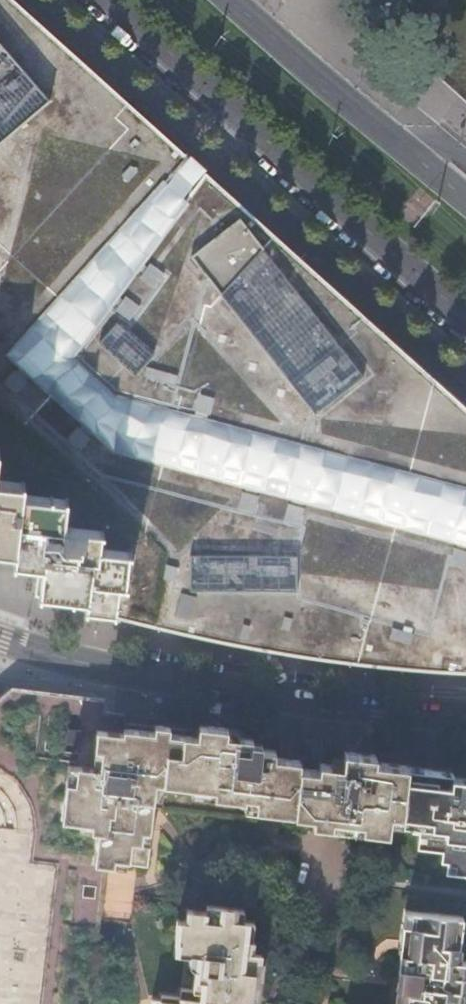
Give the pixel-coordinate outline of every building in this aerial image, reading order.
[(175,631),(246,645),(344,662),(394,669),(465,677),(465,406),(16,0),(0,0),(0,401),(186,571),(175,631)] [(0,401),(0,562),(38,566),(35,591),(82,597),(81,602),(81,607),(175,631),(186,571),(0,401)] [(0,720),(0,746),(21,758),(30,766),(38,768),(33,773),(42,788),(48,799),(50,828),(48,839),(73,841),(72,856),(116,861),(116,854),(148,858),(154,803),(255,815),(256,806),(298,810),(303,763),(302,763),(303,756),(277,753),(278,747),(264,745),(264,741),(253,739),(254,734),(126,720),(127,711),(99,708),(97,726),(69,723),(71,700),(30,694),(4,691),(0,720)] [(360,819),(378,758),(353,755),(352,755),(351,763),(341,762),(336,816),(360,819)] [(408,762),(378,758),(360,819),(367,819),(367,827),(393,829),(394,823),(401,823),(408,762)] [(408,762),(401,823),(406,823),(405,830),(418,832),(417,840),(425,840),(423,851),(448,854),(447,865),(453,866),(453,871),(465,872),(465,768),(408,762)] [(227,1002),(247,1003),(248,994),(257,994),(259,972),(251,972),(256,930),(250,929),(252,910),(238,909),(240,897),(210,894),(209,901),(190,899),(186,930),(180,930),(178,942),(194,944),(191,961),(193,964),(194,966),(197,967),(198,967),(196,983),(184,982),(182,991),(164,989),(163,994),(154,993),(152,1003),(227,1003),(227,1002)] [(54,1003),(89,1003),(100,909),(75,906),(75,908),(65,907),(54,1003)] [(465,994),(465,976),(461,975),(465,944),(465,930),(460,929),(462,915),(412,907),(405,951),(407,951),(399,1003),(465,1003),(465,994)]
